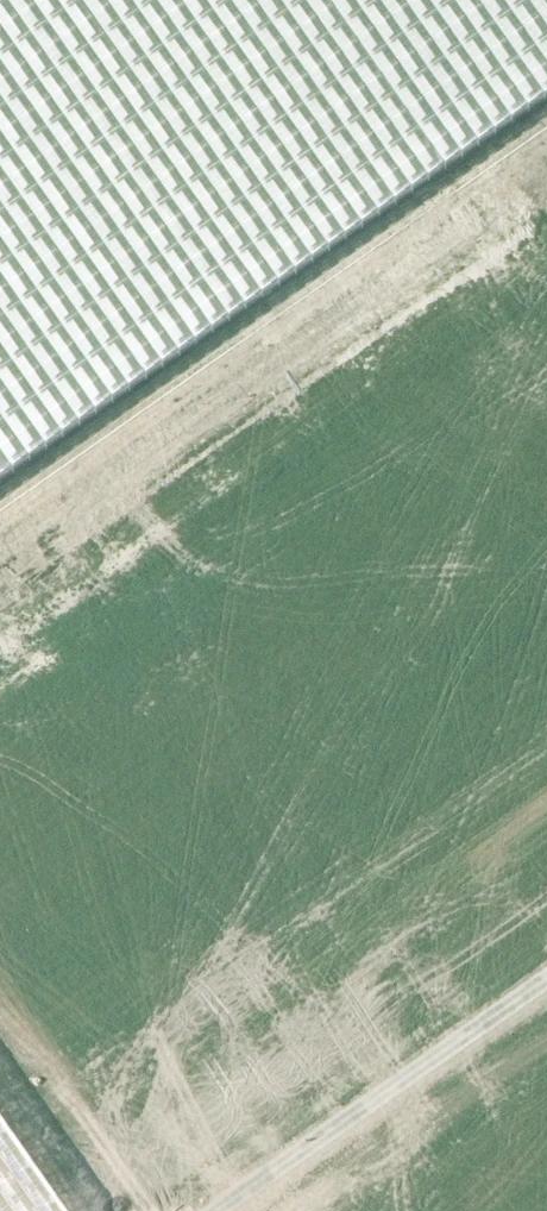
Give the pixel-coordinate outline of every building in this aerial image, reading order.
[(175,359),(546,98),(546,0),(0,0),(0,482),(175,359)]
